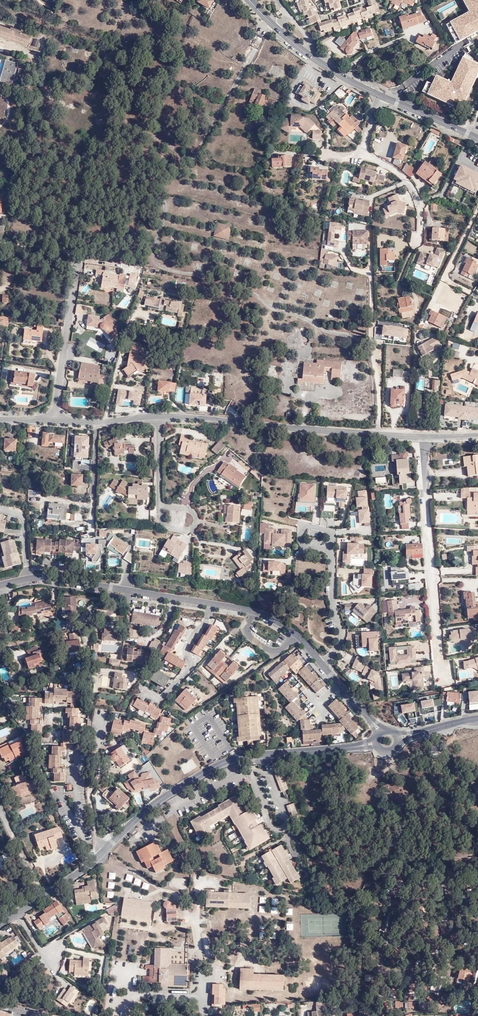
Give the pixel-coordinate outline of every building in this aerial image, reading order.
[(323,19),(321,12),(320,10),(317,11),(316,7),(315,4),(312,5),(311,1),(310,0),(304,0),(305,3),(306,8),(307,11),(309,10),(310,13),(311,16),(314,15),(316,22),(320,20),(323,19)] [(336,10),(343,8),(341,1),(338,2),(334,3),(335,7),(336,10)] [(205,12),(211,15),(215,8),(211,6),(210,9),(207,7),(205,12)] [(356,10),(357,11),(358,16),(364,14),(365,16),(368,16),(371,14),(375,13),(378,12),(377,9),(376,6),(373,7),(369,8),(366,10),(365,7),(362,7),(356,10)] [(420,9),(403,15),(403,16),(401,17),(404,28),(424,22),(420,9)] [(358,16),(357,11),(351,13),(351,14),(353,20),(355,19),(359,18),(358,16)] [(329,13),(322,15),(325,21),(331,19),(329,13)] [(347,15),(347,14),(340,17),(341,17),(334,20),(333,18),(327,20),(324,22),(321,23),(323,30),(326,29),(329,28),(333,26),(335,25),(336,27),(343,24),(342,24),(346,22),(349,21),(347,15)] [(16,38),(27,41),(30,33),(20,30),(21,28),(4,23),(4,25),(0,24),(0,33),(16,38)] [(462,24),(457,29),(461,34),(466,31),(462,24)] [(361,33),(361,34),(363,38),(374,34),(372,28),(364,30),(365,32),(361,33)] [(347,41),(343,46),(350,53),(351,53),(352,54),(353,54),(355,54),(355,53),(356,53),(356,52),(356,51),(356,50),(356,49),(355,48),(360,41),(357,38),(359,35),(358,34),(355,32),(347,41)] [(27,44),(27,41),(16,38),(0,33),(0,36),(27,44)] [(420,36),(418,41),(424,45),(425,43),(433,48),(439,37),(432,33),(430,36),(426,34),(424,38),(420,36)] [(403,51),(396,55),(399,60),(406,56),(403,51)] [(467,61),(470,63),(457,79),(472,92),(473,91),(476,87),(477,85),(477,61),(472,55),(467,61)] [(0,83),(13,86),(19,62),(6,59),(1,81),(0,83)] [(271,66),(269,75),(282,78),(284,69),(271,66)] [(419,88),(425,84),(421,78),(415,83),(419,88)] [(310,85),(305,82),(303,86),(299,92),(303,95),(301,98),(309,103),(311,100),(315,103),(321,93),(317,90),(310,85)] [(408,88),(411,93),(417,90),(414,84),(408,88)] [(263,104),(270,106),(271,103),(277,105),(279,100),(265,94),(265,93),(261,92),(262,89),(255,87),(249,105),(256,107),(257,104),(262,105),(263,104)] [(331,111),(327,116),(326,116),(329,119),(328,120),(332,125),(336,121),(341,125),(338,128),(344,133),(348,130),(350,132),(355,127),(358,124),(360,122),(352,113),(349,116),(347,114),(350,111),(343,104),(340,107),(337,105),(331,111)] [(309,118),(304,117),(304,115),(299,115),(299,113),(291,113),(291,117),(286,116),(280,126),(288,131),(292,125),(297,126),(302,126),(307,131),(315,123),(309,118)] [(355,127),(360,132),(364,129),(358,124),(355,127)] [(346,137),(352,142),(361,134),(355,128),(346,137)] [(408,145),(401,143),(400,148),(397,148),(394,156),(395,157),(401,158),(403,159),(408,145)] [(271,166),(283,166),(292,165),(291,154),(278,155),(278,157),(272,158),(272,159),(270,159),(271,166)] [(406,162),(402,170),(405,172),(406,173),(410,164),(406,162)] [(434,169),(436,166),(430,162),(428,165),(429,166),(426,169),(423,167),(419,171),(419,176),(422,178),(423,175),(430,180),(429,182),(434,185),(441,175),(434,169)] [(417,168),(410,164),(406,173),(413,176),(417,168)] [(320,167),(311,166),(309,178),(327,180),(328,170),(319,169),(320,167)] [(376,172),(360,168),(357,178),(352,177),(351,181),(358,183),(360,179),(372,183),(372,184),(375,185),(376,183),(381,184),(383,176),(378,174),(377,176),(375,175),(376,172)] [(419,176),(419,171),(417,175),(433,187),(434,185),(429,182),(430,180),(423,175),(422,178),(419,176)] [(469,173),(470,181),(477,179),(475,172),(469,173)] [(473,198),(470,181),(458,183),(459,184),(460,189),(462,200),(473,198)] [(398,195),(388,199),(391,206),(383,209),(386,215),(397,210),(398,213),(405,214),(407,204),(401,203),(398,195)] [(364,203),(364,201),(350,199),(348,211),(355,212),(369,214),(370,204),(364,203)] [(232,224),(217,221),(214,234),(228,238),(232,224)] [(341,231),(341,224),(328,223),(326,245),(337,248),(338,241),(334,240),(333,240),(334,231),(341,231)] [(477,239),(477,231),(472,228),(469,235),(477,239)] [(452,230),(434,229),(433,233),(430,233),(430,239),(452,241),(452,230)] [(367,230),(347,231),(347,240),(352,240),(352,245),(367,244),(367,230)] [(445,251),(437,247),(433,255),(433,256),(429,255),(423,252),(421,256),(419,255),(417,259),(419,260),(417,263),(424,266),(425,264),(431,267),(434,268),(435,266),(438,268),(445,251)] [(386,249),(381,250),(381,265),(387,265),(387,263),(395,263),(395,251),(385,251),(386,249)] [(321,252),(320,261),(324,262),(324,264),(333,266),(334,262),(336,262),(337,256),(325,254),(326,252),(321,252)] [(471,279),(473,274),(475,270),(477,271),(477,270),(477,262),(470,259),(471,257),(467,255),(463,262),(466,263),(461,274),(471,279)] [(119,277),(103,275),(103,279),(101,287),(110,289),(117,290),(117,288),(119,278),(119,277)] [(126,279),(119,278),(117,288),(124,290),(126,279)] [(411,295),(400,297),(401,307),(399,308),(400,313),(402,312),(403,317),(407,317),(406,312),(414,310),(412,299),(411,299),(411,295)] [(164,299),(160,298),(158,306),(162,308),(162,306),(165,306),(165,311),(177,313),(176,316),(180,317),(182,305),(163,301),(164,299)] [(450,314),(444,312),(442,315),(431,310),(429,314),(432,315),(429,322),(443,328),(447,317),(448,318),(450,314)] [(3,326),(8,327),(9,322),(9,317),(0,316),(0,325),(3,326)] [(88,318),(86,328),(99,330),(100,332),(103,333),(110,342),(117,338),(113,332),(116,330),(108,318),(100,323),(98,323),(99,320),(88,318)] [(26,330),(24,343),(30,344),(30,341),(42,343),(43,332),(26,330)] [(432,340),(418,347),(422,356),(436,350),(432,340)] [(142,371),(145,357),(139,356),(140,348),(131,346),(127,368),(122,371),(127,379),(137,372),(136,370),(142,371)] [(462,354),(451,350),(449,357),(460,360),(462,354)] [(296,379),(296,384),(302,385),(302,382),(313,383),(322,384),(323,371),(331,372),(330,381),(339,381),(340,362),(316,361),(316,364),(303,363),(301,379),(296,379)] [(92,386),(99,387),(100,380),(101,376),(99,376),(101,368),(82,365),(80,384),(92,386)] [(473,368),(471,373),(466,371),(463,378),(468,380),(477,385),(477,370),(473,368)] [(28,385),(28,387),(33,388),(35,374),(30,373),(29,374),(15,372),(14,383),(28,385)] [(156,391),(174,392),(175,385),(176,382),(157,380),(156,391)] [(400,391),(391,391),(391,406),(392,408),(396,408),(398,406),(404,406),(405,387),(400,387),(400,391)] [(141,392),(118,388),(116,405),(122,405),(123,398),(133,400),(133,403),(139,405),(141,392)] [(189,405),(204,406),(205,393),(202,393),(202,395),(190,394),(189,405)] [(445,404),(443,417),(469,421),(469,418),(477,419),(477,407),(445,404)] [(41,445),(47,446),(48,443),(64,444),(65,437),(54,436),(49,435),(49,434),(42,433),(41,445)] [(89,436),(75,435),(74,456),(88,457),(88,447),(89,436)] [(108,441),(104,444),(107,449),(111,447),(112,448),(112,449),(113,449),(113,450),(114,451),(115,452),(120,452),(120,454),(125,454),(125,452),(129,452),(129,455),(135,455),(134,446),(126,446),(126,445),(124,445),(123,441),(117,441),(115,438),(109,442),(108,441)] [(7,451),(17,450),(17,439),(6,439),(7,451)] [(217,454),(225,444),(220,439),(211,449),(217,454)] [(197,442),(196,444),(190,443),(180,441),(179,446),(182,447),(180,455),(191,457),(191,456),(192,453),(201,455),(200,458),(205,459),(208,445),(197,442)] [(408,450),(400,451),(401,461),(398,461),(398,473),(393,474),(394,483),(406,483),(406,481),(411,481),(410,474),(409,474),(407,457),(409,457),(408,450)] [(467,456),(468,462),(469,462),(469,465),(466,465),(467,476),(477,475),(477,455),(467,456)] [(224,475),(238,484),(244,474),(235,468),(236,467),(228,462),(227,464),(222,461),(216,469),(224,475)] [(82,475),(71,475),(71,487),(82,487),(82,475)] [(223,476),(236,486),(238,484),(224,475),(223,476)] [(142,485),(138,485),(133,485),(133,488),(130,488),(127,486),(128,484),(123,481),(121,484),(114,480),(110,487),(117,491),(116,492),(121,496),(122,495),(129,499),(128,505),(138,505),(138,501),(148,501),(149,491),(148,491),(148,486),(142,485)] [(315,484),(300,483),(299,501),(314,501),(315,484)] [(347,486),(328,485),(327,500),(339,501),(338,506),(345,507),(345,498),(347,498),(347,486)] [(368,505),(366,490),(358,491),(358,497),(356,497),(357,507),(368,505)] [(477,508),(477,493),(475,493),(474,494),(471,494),(462,493),(462,497),(468,498),(467,515),(477,515),(477,512),(477,508)] [(401,525),(409,525),(410,525),(409,520),(412,519),(411,505),(413,504),(413,503),(413,502),(412,501),(411,500),(410,500),(409,500),(408,501),(408,502),(399,502),(400,507),(402,507),(403,515),(400,515),(401,525)] [(67,506),(50,504),(48,516),(54,517),(53,520),(65,521),(67,506)] [(241,506),(225,505),(224,504),(223,519),(226,519),(226,522),(240,523),(241,506)] [(368,509),(358,509),(359,522),(370,522),(368,509)] [(269,523),(260,523),(260,532),(264,533),(264,548),(273,549),(273,545),(291,546),(292,529),(282,529),(282,533),(276,533),(276,528),(269,528),(269,523)] [(116,551),(120,553),(123,556),(129,547),(130,548),(131,547),(128,544),(127,546),(122,543),(114,538),(115,536),(111,533),(106,539),(110,543),(109,544),(116,549),(116,550),(116,551)] [(98,544),(86,543),(86,553),(92,558),(92,561),(97,561),(106,549),(106,539),(99,539),(98,544)] [(0,544),(0,545),(3,557),(6,569),(21,565),(20,560),(15,561),(13,556),(15,555),(12,542),(11,541),(0,544)] [(36,541),(35,545),(30,545),(31,552),(35,553),(35,555),(43,556),(43,554),(50,554),(50,551),(54,551),(54,550),(58,551),(58,556),(70,557),(70,555),(73,555),(73,552),(80,552),(80,545),(74,544),(74,542),(59,542),(59,543),(55,543),(55,544),(51,544),(51,542),(36,541)] [(189,546),(184,543),(184,544),(182,547),(177,545),(170,541),(167,547),(166,548),(171,550),(170,552),(173,554),(172,556),(181,560),(189,546)] [(343,551),(343,562),(350,562),(351,554),(364,554),(364,543),(359,543),(359,542),(346,543),(346,551),(343,551)] [(412,545),(406,545),(407,559),(423,558),(422,544),(416,544),(416,543),(412,543),(412,545)] [(106,549),(114,554),(115,554),(116,551),(116,550),(116,549),(109,544),(106,549)] [(252,562),(254,560),(250,555),(246,558),(243,552),(235,558),(241,567),(240,568),(241,570),(235,575),(237,578),(239,577),(246,571),(244,569),(246,568),(249,571),(253,569),(251,565),(253,564),(252,562)] [(241,567),(235,558),(233,560),(240,568),(241,567)] [(264,564),(263,571),(268,572),(268,570),(280,570),(280,574),(285,574),(286,565),(281,564),(282,561),(268,560),(268,564),(264,564)] [(180,564),(179,574),(181,574),(181,576),(187,576),(188,563),(185,562),(184,565),(180,564)] [(354,573),(353,584),(371,586),(372,573),(373,573),(373,569),(364,568),(364,573),(354,573)] [(468,593),(458,594),(459,601),(460,600),(462,600),(463,610),(465,609),(468,609),(469,612),(466,613),(467,620),(477,619),(477,615),(477,603),(474,603),(473,594),(468,594),(468,593)] [(76,597),(65,598),(66,613),(77,612),(76,597)] [(36,606),(28,609),(19,609),(22,617),(33,617),(44,613),(44,612),(52,609),(50,600),(35,605),(36,606)] [(398,623),(399,625),(402,624),(407,624),(407,620),(405,621),(404,615),(407,615),(410,615),(410,616),(415,616),(414,607),(409,608),(409,610),(400,611),(399,601),(390,602),(391,612),(397,611),(398,623)] [(354,603),(345,604),(345,610),(353,610),(367,622),(377,611),(368,604),(364,607),(359,603),(356,605),(354,603)] [(132,621),(132,623),(160,627),(161,617),(134,612),(133,614),(132,620),(132,621)] [(17,623),(9,626),(11,632),(20,631),(17,623)] [(164,646),(160,653),(166,657),(164,660),(182,670),(187,663),(168,653),(170,650),(172,651),(182,634),(184,634),(187,629),(180,625),(177,631),(176,630),(166,647),(164,646)] [(208,631),(205,636),(203,635),(197,647),(195,646),(191,652),(198,656),(201,650),(203,651),(209,639),(212,641),(218,629),(212,625),(208,631)] [(76,651),(76,652),(82,652),(79,633),(71,634),(70,630),(62,631),(63,635),(70,634),(71,641),(67,642),(68,652),(76,651)] [(105,630),(105,634),(104,641),(112,641),(114,641),(115,631),(105,630)] [(469,650),(476,645),(474,642),(477,639),(477,632),(475,634),(473,630),(470,632),(468,630),(449,632),(450,636),(451,643),(453,643),(463,642),(469,650)] [(378,631),(362,632),(362,635),(356,635),(356,649),(367,648),(368,653),(379,651),(378,637),(379,637),(378,631)] [(197,647),(203,635),(202,634),(195,646),(197,647)] [(461,644),(467,651),(469,650),(463,642),(453,643),(453,645),(461,644)] [(415,645),(389,647),(390,664),(416,663),(415,645)] [(134,650),(128,650),(128,652),(127,654),(127,662),(133,662),(133,659),(138,660),(137,664),(143,665),(143,656),(143,654),(144,651),(138,650),(138,653),(134,653),(134,650)] [(218,674),(225,666),(221,663),(228,656),(222,650),(208,665),(218,674)] [(25,659),(29,670),(35,668),(34,665),(42,663),(40,655),(25,659)] [(285,662),(288,665),(291,668),(298,662),(295,658),(292,655),(285,662)] [(364,659),(357,656),(352,666),(368,676),(368,678),(375,682),(380,673),(362,663),(364,659)] [(474,659),(474,660),(470,661),(466,662),(462,663),(463,671),(468,670),(468,669),(476,667),(477,672),(477,658),(474,659)] [(228,669),(225,666),(218,674),(227,682),(241,667),(235,662),(228,669)] [(300,673),(304,669),(300,664),(298,662),(291,668),(293,670),(296,674),(297,675),(300,673)] [(283,674),(288,670),(289,669),(286,667),(283,663),(277,668),(283,674)] [(322,683),(320,680),(316,676),(313,673),(311,670),(307,666),(304,669),(300,673),(306,680),(309,683),(312,687),(317,693),(325,686),(322,683)] [(430,679),(428,679),(428,675),(428,672),(431,672),(431,667),(421,668),(422,673),(409,674),(411,682),(420,681),(421,689),(431,688),(430,679)] [(277,668),(270,674),(275,681),(280,677),(283,674),(277,668)] [(353,671),(349,675),(356,681),(359,678),(353,671)] [(115,673),(113,688),(127,690),(128,684),(125,684),(126,676),(123,676),(123,674),(115,673)] [(169,681),(154,674),(150,681),(157,685),(156,687),(164,691),(169,681)] [(206,687),(211,682),(205,677),(201,682),(206,687)] [(287,696),(293,703),(294,702),(296,701),(300,697),(297,693),(294,689),(292,687),(288,683),(281,689),(287,696)] [(198,697),(186,687),(179,695),(184,699),(182,700),(189,706),(198,697)] [(468,691),(470,709),(477,709),(477,690),(468,691)] [(77,706),(77,695),(68,694),(68,692),(64,691),(60,691),(55,691),(55,693),(51,693),(51,695),(46,695),(46,698),(46,704),(50,704),(50,701),(54,701),(54,700),(67,700),(67,703),(71,703),(71,706),(77,706)] [(447,701),(460,705),(461,693),(448,691),(448,692),(443,691),(442,700),(447,701)] [(32,707),(30,707),(30,711),(29,715),(29,720),(31,720),(31,724),(33,724),(32,728),(32,733),(43,733),(43,725),(42,724),(39,724),(40,720),(37,720),(38,707),(40,707),(41,703),(43,703),(43,698),(33,697),(32,707)] [(240,738),(240,742),(248,742),(252,742),(255,742),(261,741),(260,736),(258,736),(258,732),(257,728),(257,723),(257,719),(257,714),(256,710),(256,705),(256,702),(258,702),(258,698),(252,698),(248,698),(245,698),(238,699),(238,703),(241,703),(241,707),(241,711),(241,715),(242,720),(242,724),(242,729),(242,733),(242,738),(240,738)] [(434,698),(421,700),(423,713),(441,711),(442,698),(434,699),(434,698)] [(140,710),(144,713),(145,711),(151,714),(150,716),(156,720),(157,718),(160,719),(159,723),(158,723),(156,730),(154,729),(153,734),(144,732),(146,727),(140,725),(140,723),(130,721),(130,722),(125,721),(124,721),(120,720),(120,722),(114,720),(111,733),(121,735),(122,729),(128,731),(128,728),(139,731),(138,733),(144,734),(142,741),(147,743),(147,741),(153,742),(155,735),(160,736),(162,731),(164,731),(165,725),(167,725),(169,719),(161,717),(161,715),(159,714),(161,711),(149,704),(149,706),(137,699),(136,701),(133,699),(130,704),(140,710)] [(353,735),(361,729),(358,726),(355,723),(352,720),(349,716),(351,715),(347,710),(345,708),(339,701),(331,707),(337,715),(340,718),(343,721),(342,722),(344,724),(348,729),(349,730),(353,735)] [(287,708),(293,714),(300,708),(298,706),(294,702),(293,703),(287,708)] [(414,702),(401,704),(402,712),(415,710),(414,702)] [(293,714),(294,715),(299,722),(301,720),(306,716),(304,713),(301,709),(300,708),(293,714)] [(72,739),(72,735),(75,735),(76,735),(76,731),(78,731),(78,726),(79,721),(79,718),(76,717),(77,709),(71,709),(67,709),(66,713),(69,713),(68,717),(71,717),(70,730),(68,730),(68,734),(65,734),(64,734),(63,742),(66,743),(74,743),(75,739),(72,739)] [(304,730),(308,730),(312,729),(311,725),(311,721),(301,722),(302,730),(304,730)] [(342,725),(333,726),(324,727),(325,735),(328,735),(333,735),(338,734),(343,734),(342,725)] [(314,741),(318,741),(323,740),(323,736),(322,731),(314,731),(308,732),(304,732),(305,742),(309,741),(314,741)] [(18,738),(19,741),(11,744),(12,746),(0,752),(0,753),(3,759),(4,759),(6,763),(10,761),(10,762),(21,757),(20,755),(25,752),(21,742),(23,741),(21,737),(18,738)] [(114,764),(115,764),(118,769),(129,762),(127,759),(128,758),(125,753),(128,752),(124,745),(110,754),(109,755),(109,757),(109,758),(109,760),(110,761),(111,762),(112,763),(114,764)] [(54,768),(54,772),(53,777),(53,781),(64,781),(65,773),(64,773),(61,773),(62,768),(60,768),(60,755),(62,756),(63,751),(65,751),(65,747),(61,747),(55,746),(54,755),(52,755),(52,759),(52,764),(51,768),(54,768)] [(10,762),(12,766),(22,761),(21,757),(10,762)] [(192,758),(179,766),(185,774),(197,767),(192,758)] [(439,782),(434,770),(430,771),(429,769),(424,772),(431,790),(437,788),(435,783),(439,782)] [(130,780),(125,783),(132,794),(156,791),(161,787),(156,779),(150,773),(141,774),(138,776),(135,771),(128,776),(130,780)] [(274,775),(280,792),(288,789),(285,781),(282,772),(274,775)] [(31,792),(32,793),(40,790),(35,779),(28,782),(25,775),(16,779),(19,786),(13,789),(16,798),(31,792)] [(109,786),(105,782),(104,782),(101,783),(98,786),(103,791),(109,786)] [(128,800),(118,788),(112,793),(108,797),(115,805),(113,806),(117,810),(128,800)] [(108,797),(112,793),(110,791),(104,796),(113,806),(115,805),(108,797)] [(31,792),(16,798),(17,801),(32,794),(32,793),(31,792)] [(235,820),(240,818),(241,817),(239,814),(236,809),(234,806),(232,803),(230,800),(225,804),(227,807),(235,820)] [(294,805),(286,808),(293,825),(301,822),(294,805)] [(228,818),(231,823),(233,821),(235,820),(227,807),(223,809),(227,816),(228,818)] [(242,816),(248,826),(254,822),(253,820),(251,816),(248,812),(243,815),(242,816)] [(248,826),(242,816),(241,817),(240,818),(246,827),(248,826)] [(240,818),(235,820),(233,821),(236,825),(237,825),(239,828),(235,830),(237,833),(238,835),(242,833),(243,836),(246,841),(249,846),(252,850),(257,847),(249,833),(246,827),(240,818)] [(203,840),(209,837),(205,831),(200,821),(199,820),(193,824),(195,827),(197,831),(200,835),(203,840)] [(208,829),(203,821),(202,820),(200,821),(205,831),(208,829)] [(257,827),(254,822),(248,826),(251,831),(256,828),(257,827)] [(60,828),(35,835),(39,847),(46,845),(50,843),(52,849),(59,847),(56,840),(63,838),(60,828)] [(258,831),(256,828),(251,831),(260,845),(266,841),(264,837),(261,833),(260,834),(258,831)] [(257,847),(260,845),(251,831),(249,833),(257,847)] [(153,867),(155,871),(160,869),(164,866),(168,865),(165,858),(154,863),(152,858),(154,857),(159,854),(157,850),(160,849),(158,845),(155,847),(154,844),(140,851),(142,854),(138,856),(140,860),(142,858),(144,862),(146,865),(151,863),(153,867)] [(288,878),(291,883),(298,879),(297,876),(299,875),(296,871),(293,867),(291,863),(289,865),(287,861),(289,860),(287,857),(285,859),(283,856),(285,855),(283,852),(282,849),(280,851),(278,848),(272,852),(275,858),(288,878)] [(162,853),(164,857),(165,858),(168,865),(174,862),(168,850),(162,853)] [(0,857),(0,868),(2,867),(1,866),(3,865),(2,862),(11,859),(9,854),(0,857)] [(278,883),(285,879),(273,859),(269,854),(264,857),(266,859),(264,861),(265,863),(267,866),(269,869),(271,867),(273,869),(275,872),(272,874),(274,876),(278,883)] [(285,879),(288,878),(275,858),(273,859),(285,879)] [(475,872),(469,873),(469,872),(464,873),(464,874),(458,875),(459,881),(465,880),(464,878),(469,877),(469,878),(475,877),(475,872)] [(205,880),(200,878),(196,880),(195,885),(197,890),(202,891),(206,888),(208,884),(205,880)] [(148,890),(150,883),(143,881),(141,888),(148,890)] [(376,883),(372,888),(376,891),(380,886),(376,883)] [(85,893),(82,893),(74,894),(76,905),(97,902),(94,884),(87,885),(87,890),(84,890),(85,893)] [(228,907),(228,908),(251,909),(251,898),(207,896),(207,906),(228,907)] [(154,901),(125,897),(122,915),(151,920),(154,901)] [(366,897),(362,902),(366,905),(370,900),(366,897)] [(393,907),(406,906),(406,899),(392,900),(393,907)] [(167,917),(167,920),(171,920),(172,922),(177,922),(176,903),(171,903),(170,902),(169,902),(168,902),(166,902),(165,902),(164,903),(163,904),(163,905),(163,906),(163,907),(163,909),(164,910),(165,910),(165,917),(167,917)] [(65,913),(58,903),(44,912),(47,915),(41,919),(41,920),(35,924),(40,932),(53,924),(51,921),(60,915),(60,916),(65,913)] [(116,915),(116,903),(107,903),(107,915),(116,915)] [(68,915),(60,921),(65,927),(70,922),(69,920),(71,919),(68,915)] [(386,916),(383,929),(389,930),(391,917),(386,916)] [(98,923),(98,925),(99,927),(93,930),(92,928),(91,927),(85,931),(96,950),(103,946),(99,941),(105,937),(103,935),(107,933),(105,929),(109,927),(105,919),(98,923)] [(11,927),(5,930),(9,936),(14,932),(11,927)] [(85,931),(82,932),(84,936),(94,952),(96,950),(85,931)] [(168,937),(157,936),(156,943),(167,945),(168,937)] [(405,936),(401,941),(404,945),(409,940),(405,936)] [(10,938),(1,943),(0,944),(0,961),(6,957),(5,955),(16,948),(15,947),(19,945),(13,937),(10,939),(10,938)] [(134,956),(134,944),(126,944),(126,956),(134,956)] [(433,945),(429,950),(434,953),(437,948),(433,945)] [(168,981),(187,981),(188,971),(165,970),(166,949),(155,948),(155,964),(150,964),(150,984),(156,984),(156,983),(167,983),(168,981)] [(392,948),(388,953),(392,956),(396,951),(392,948)] [(169,949),(166,949),(165,970),(188,971),(188,968),(168,968),(169,949)] [(79,977),(93,979),(95,963),(88,962),(88,965),(75,963),(74,974),(79,975),(79,977)] [(422,962),(418,967),(422,970),(426,965),(422,962)] [(254,967),(241,967),(241,990),(290,991),(290,975),(254,974),(254,967)] [(466,980),(470,981),(471,981),(474,970),(464,968),(463,967),(462,971),(460,970),(458,978),(466,980)] [(219,995),(219,1007),(229,1008),(229,990),(226,990),(226,986),(217,985),(217,995),(219,995)] [(69,994),(64,990),(57,1000),(68,1008),(73,1001),(77,995),(79,996),(81,993),(73,988),(70,992),(69,994)] [(434,998),(430,1002),(433,1006),(438,1002),(434,998)] [(429,1004),(425,999),(421,1002),(426,1007),(429,1004)] [(327,1002),(318,1003),(319,1013),(310,1013),(310,1015),(328,1015),(327,1002)] [(263,1013),(262,1005),(248,1006),(248,1009),(256,1009),(256,1013),(263,1013)]
